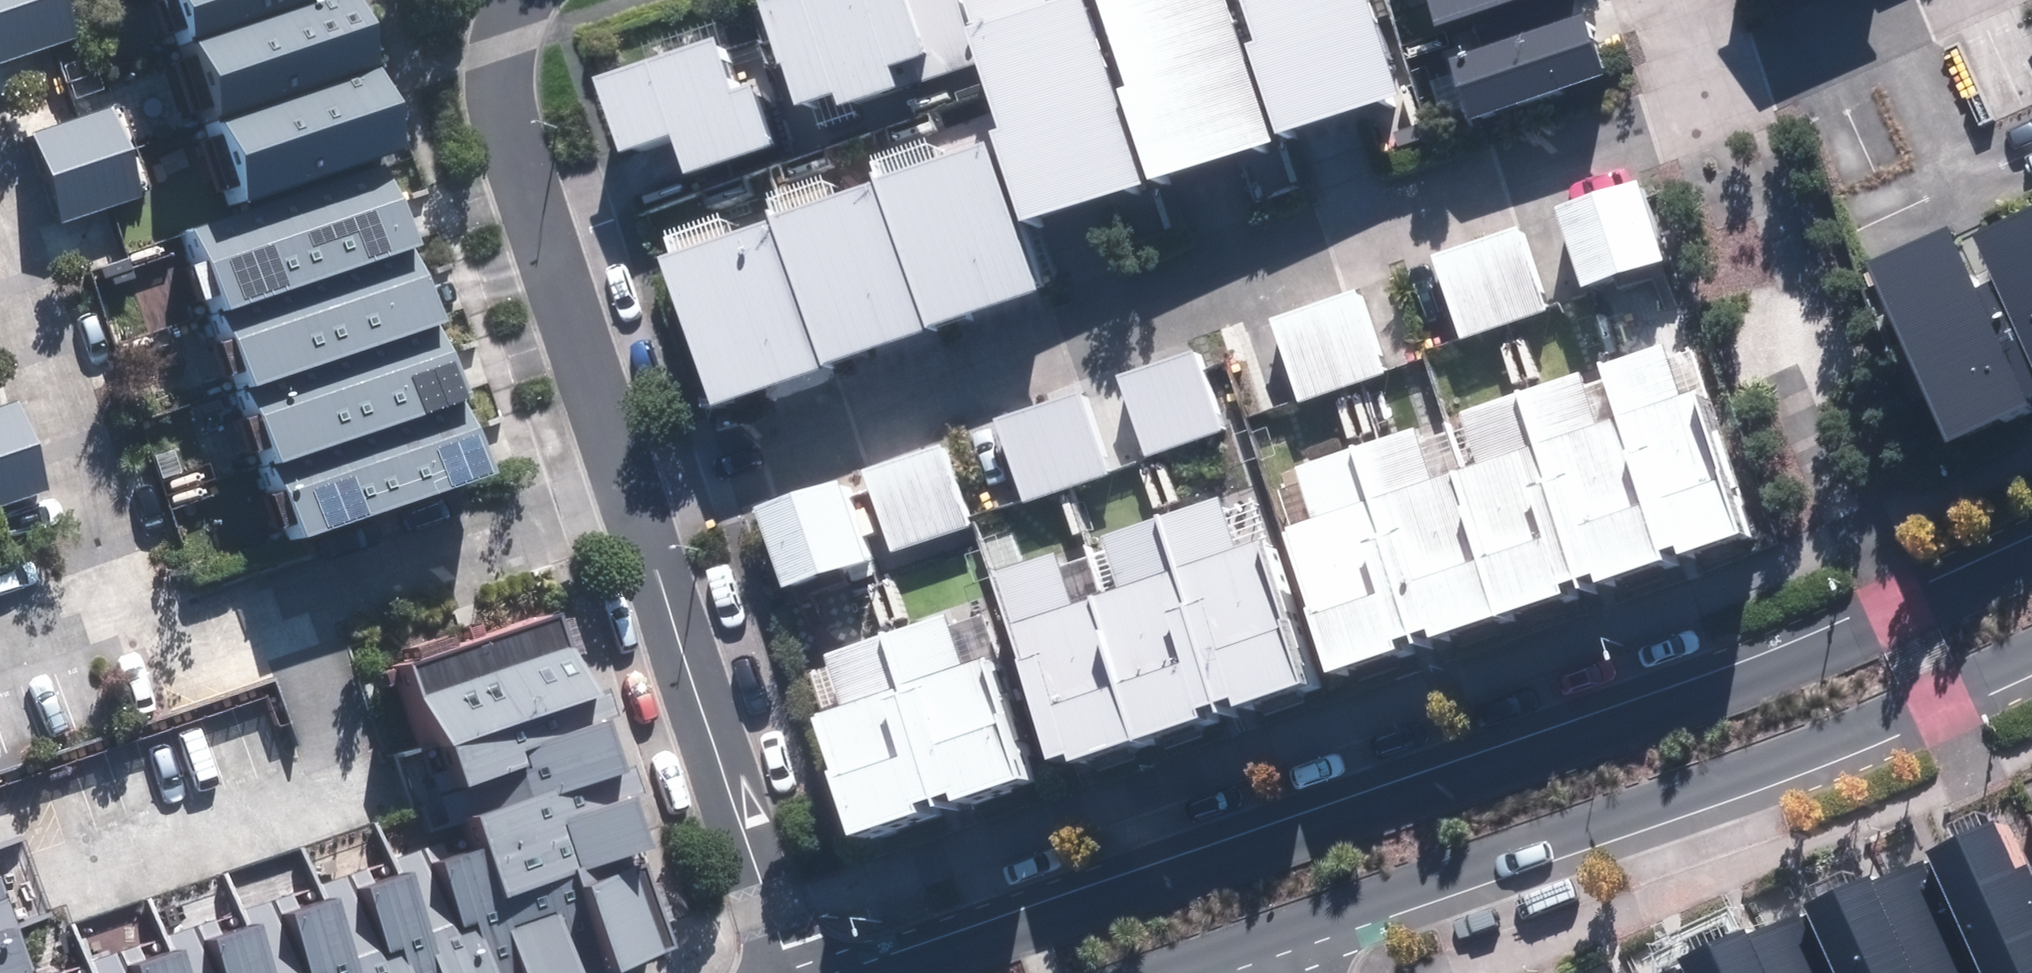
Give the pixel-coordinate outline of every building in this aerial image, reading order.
[(44,0),(0,0),(0,70),(61,50),(44,0)] [(315,4),(314,0),(134,0),(155,61),(315,4)] [(764,15),(802,124),(839,112),(845,127),(905,107),(897,84),(915,78),(920,93),(978,73),(953,0),(807,0),(764,15)] [(1066,231),(1152,201),(1086,11),(1056,22),(1048,0),(966,0),(982,47),(975,50),(1010,150),(1000,154),(1031,243),(1066,231)] [(1191,189),(1278,159),(1223,0),(1106,0),(1108,5),(1101,7),(1136,107),(1125,111),(1157,201),(1191,189)] [(1316,142),(1403,112),(1364,0),(1240,0),(1261,61),(1250,64),(1282,154),(1316,142)] [(1441,45),(1570,0),(1426,0),(1441,45)] [(342,81),(316,9),(158,65),(184,137),(342,81)] [(1584,27),(1453,72),(1475,134),(1606,89),(1584,27)] [(691,193),(786,163),(759,80),(738,86),(728,57),(602,97),(626,171),(679,154),(691,193)] [(370,164),(343,86),(183,143),(210,220),(370,164)] [(126,206),(96,116),(17,143),(47,233),(126,206)] [(994,163),(890,199),(940,344),(1044,308),(994,163)] [(392,259),(362,176),(165,246),(195,328),(392,259)] [(1637,193),(1558,220),(1587,303),(1666,276),(1637,193)] [(885,201),(785,235),(836,380),(935,346),(885,201)] [(1947,442),(2027,406),(2022,396),(2031,391),(2031,207),(1974,234),(1995,280),(1977,288),(1948,225),(1865,263),(1947,442)] [(1517,236),(1431,266),(1461,353),(1547,323),(1517,236)] [(781,238),(670,276),(720,419),(831,381),(781,238)] [(417,334),(392,265),(196,334),(220,403),(417,334)] [(1356,300),(1271,330),(1300,414),(1386,385),(1356,300)] [(441,409),(416,340),(220,409),(245,478),(441,409)] [(1278,530),(1326,673),(1396,649),(1392,639),(1424,628),(1427,638),(1561,593),(1558,583),(1590,572),(1594,583),(1663,560),(1659,550),(1673,546),(1676,554),(1740,532),(1692,390),(1678,395),(1660,343),(1597,364),(1615,417),(1596,424),(1578,371),(1457,412),(1475,465),(1429,480),(1412,427),(1293,467),(1311,519),(1278,530)] [(1194,361),(1121,386),(1149,467),(1223,441),(1194,361)] [(1081,401),(996,430),(1025,514),(1110,485),(1081,401)] [(3,409),(0,410),(0,510),(33,498),(3,409)] [(466,484),(442,416),(245,486),(270,554),(466,484)] [(944,454),(866,481),(895,563),(972,536),(944,454)] [(841,492),(761,520),(790,601),(870,574),(841,492)] [(986,574),(1048,758),(1063,753),(1066,762),(1199,717),(1196,708),(1228,697),(1231,707),(1299,684),(1278,620),(1283,619),(1256,540),(1234,548),(1217,496),(1101,535),(1119,589),(1070,605),(1052,552),(986,574)] [(680,950),(559,611),(400,667),(460,834),(67,972),(614,972),(680,950)] [(806,717),(845,836),(916,813),(913,803),(945,793),(948,802),(1019,779),(979,658),(960,664),(943,612),(822,652),(840,707),(806,717)] [(1932,869),(1978,972),(2031,972),(2031,880),(2019,886),(1999,840),(1932,869)] [(1916,972),(1978,972),(1932,869),(1881,892),(1916,972)] [(1810,923),(1832,972),(1916,972),(1881,892),(1810,923)] [(0,895),(0,972),(28,972),(0,895)] [(1777,972),(1832,972),(1810,923),(1764,943),(1777,972)] [(1764,943),(1694,972),(1777,972),(1764,943)]
